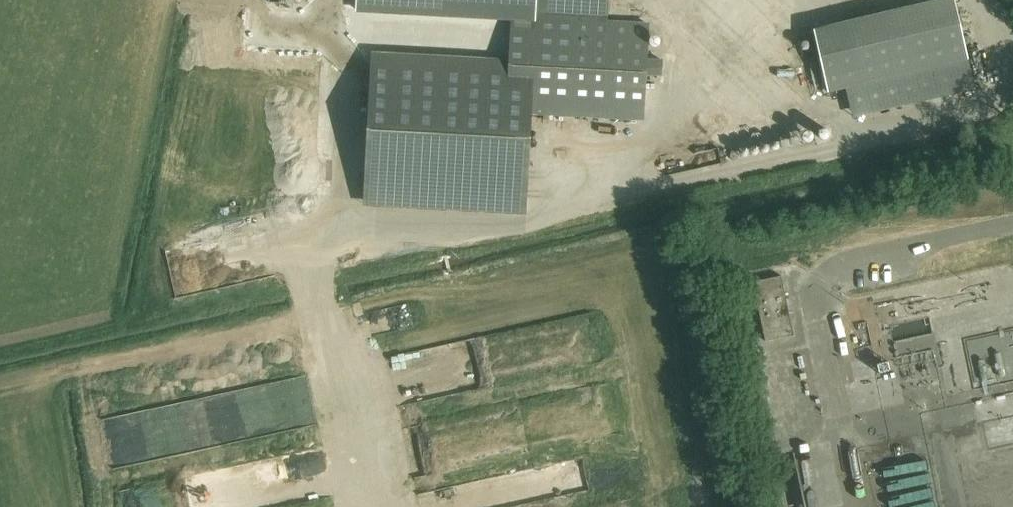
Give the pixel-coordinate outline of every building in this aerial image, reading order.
[(512,18),(509,65),(373,57),(363,201),(523,210),(530,105),(642,112),(648,26),(606,24),(608,0),(360,0),(359,9),(512,18)] [(959,26),(955,0),(817,0),(814,1),(823,51),(959,26)] [(965,25),(828,53),(836,93),(973,64),(965,25)] [(176,283),(284,261),(281,245),(173,267),(176,283)] [(781,276),(753,282),(766,340),(794,334),(781,276)] [(937,312),(942,347),(969,343),(967,333),(1012,326),(1012,300),(937,312)] [(898,343),(902,355),(941,344),(937,332),(898,343)] [(234,395),(131,414),(138,454),(289,427),(284,397),(265,401),(268,419),(239,424),(234,395)] [(517,506),(575,506),(573,496),(517,506)] [(249,498),(234,498),(235,506),(249,506),(249,498)]
